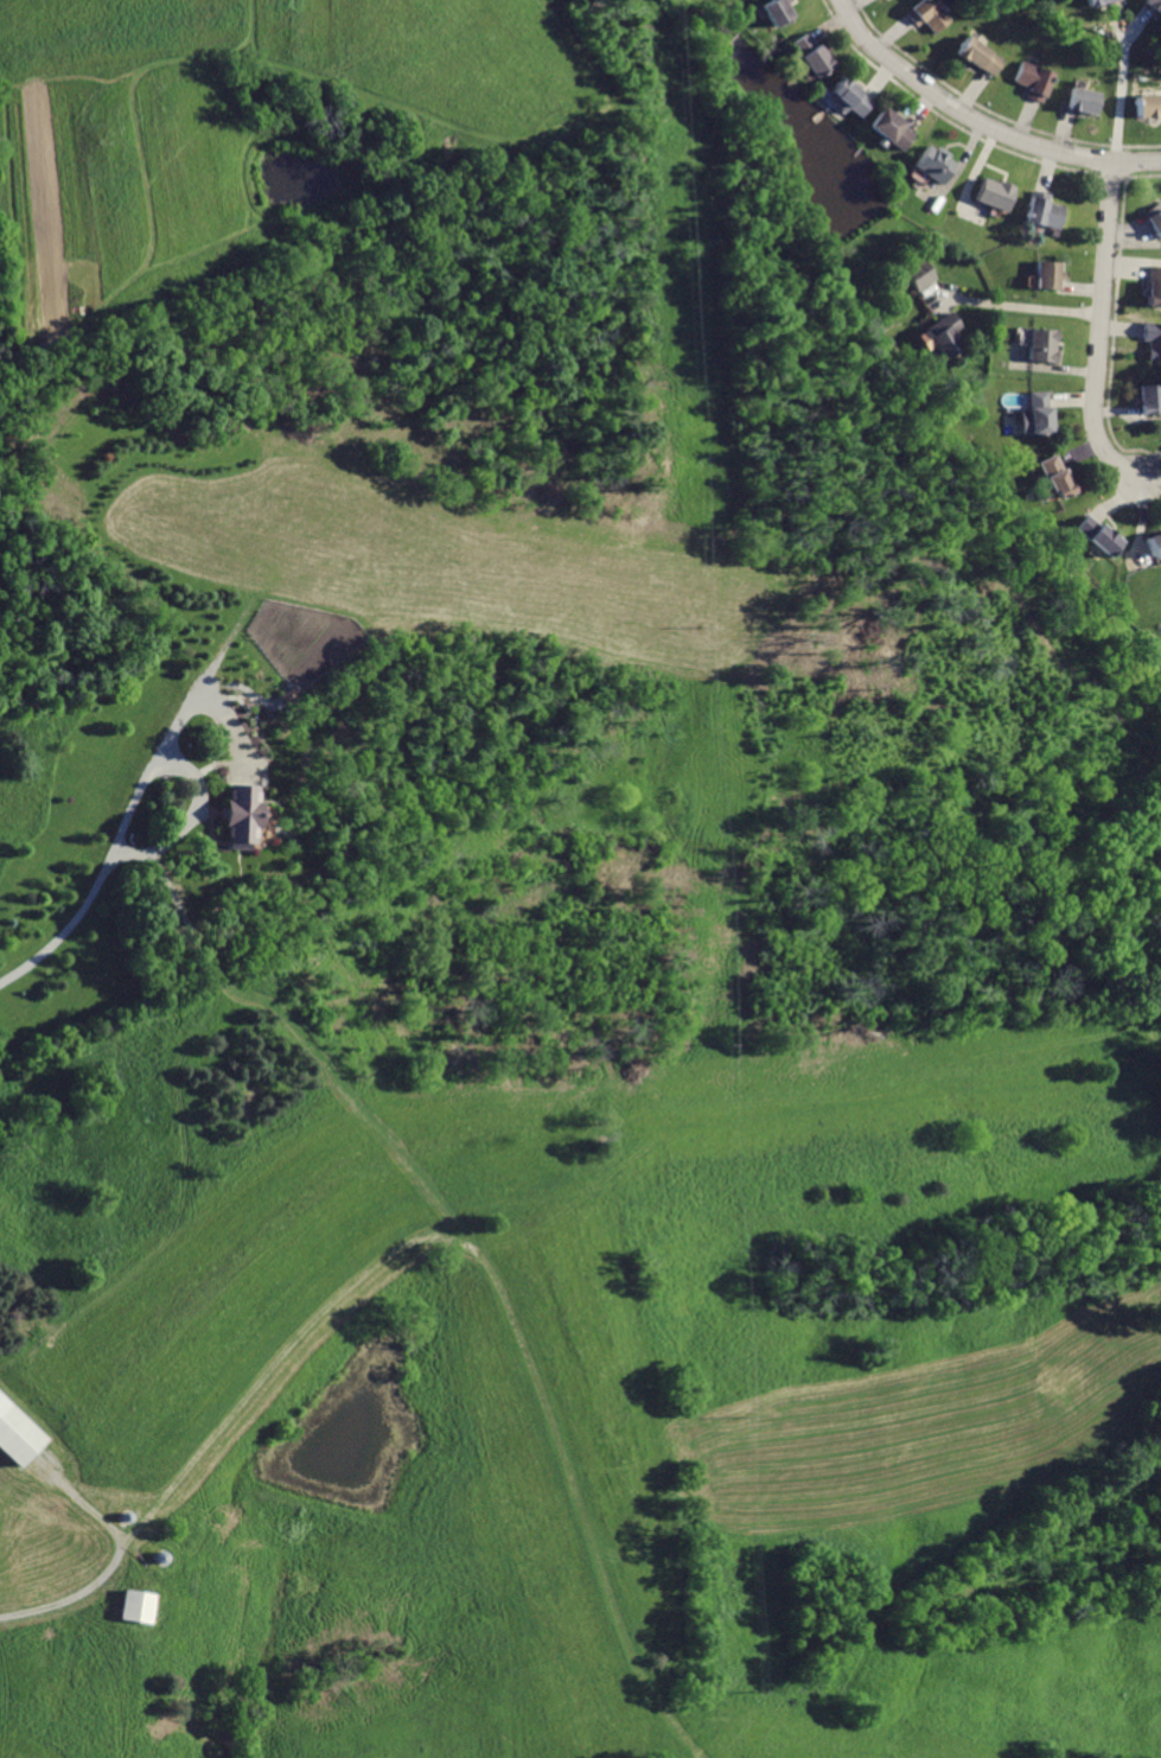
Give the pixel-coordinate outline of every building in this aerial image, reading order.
[(768,1),(761,5),(776,27),(796,15),(787,2),(792,0),(768,0),(768,1)] [(905,11),(917,25),(924,19),(934,34),(952,20),(937,0),(918,0),(905,11)] [(1146,2),(1155,9),(1160,14),(1160,0),(1147,0),(1146,2)] [(808,31),(792,40),(817,78),(835,65),(821,44),(817,46),(808,31)] [(971,36),(959,52),(995,77),(1007,60),(971,36)] [(1026,60),(1018,79),(1031,85),(1027,93),(1045,101),(1057,75),(1026,60)] [(843,75),(830,90),(835,95),(830,101),(843,113),(847,108),(860,119),(874,101),(843,75)] [(1076,87),(1071,108),(1099,114),(1104,93),(1076,87)] [(1138,116),(1160,115),(1160,91),(1137,93),(1138,116)] [(882,108),(869,129),(905,152),(916,134),(900,125),(902,121),(882,108)] [(930,146),(917,167),(944,184),(957,163),(949,158),(951,153),(940,146),(937,151),(930,146)] [(985,178),(977,198),(1008,211),(1019,187),(1000,179),(999,183),(985,178)] [(1032,191),(1023,221),(1060,231),(1067,209),(1050,204),(1052,196),(1032,191)] [(1160,236),(1160,210),(1149,217),(1160,236)] [(904,270),(917,291),(931,281),(937,278),(924,257),(904,270)] [(1038,260),(1035,286),(1059,288),(1061,262),(1038,260)] [(1148,305),(1160,306),(1160,267),(1149,267),(1148,305)] [(952,312),(945,317),(925,327),(944,359),(963,349),(955,333),(963,329),(952,312)] [(1143,339),(1150,340),(1149,358),(1160,359),(1160,323),(1144,321),(1143,339)] [(1034,329),(1032,359),(1055,362),(1059,331),(1034,329)] [(1141,415),(1160,414),(1160,386),(1140,387),(1141,415)] [(1032,394),(1033,405),(1020,406),(1021,433),(1053,433),(1053,408),(1050,408),(1048,393),(1032,394)] [(1057,451),(1036,460),(1055,499),(1076,490),(1057,451)] [(1090,514),(1076,529),(1109,558),(1123,542),(1090,514)] [(1154,560),(1160,558),(1160,534),(1147,539),(1154,560)] [(221,784),(219,827),(227,827),(225,853),(255,854),(259,785),(244,785),(221,784)] [(13,1472),(45,1439),(0,1395),(0,1459),(13,1472)] [(149,1622),(152,1592),(123,1589),(120,1618),(149,1622)]
